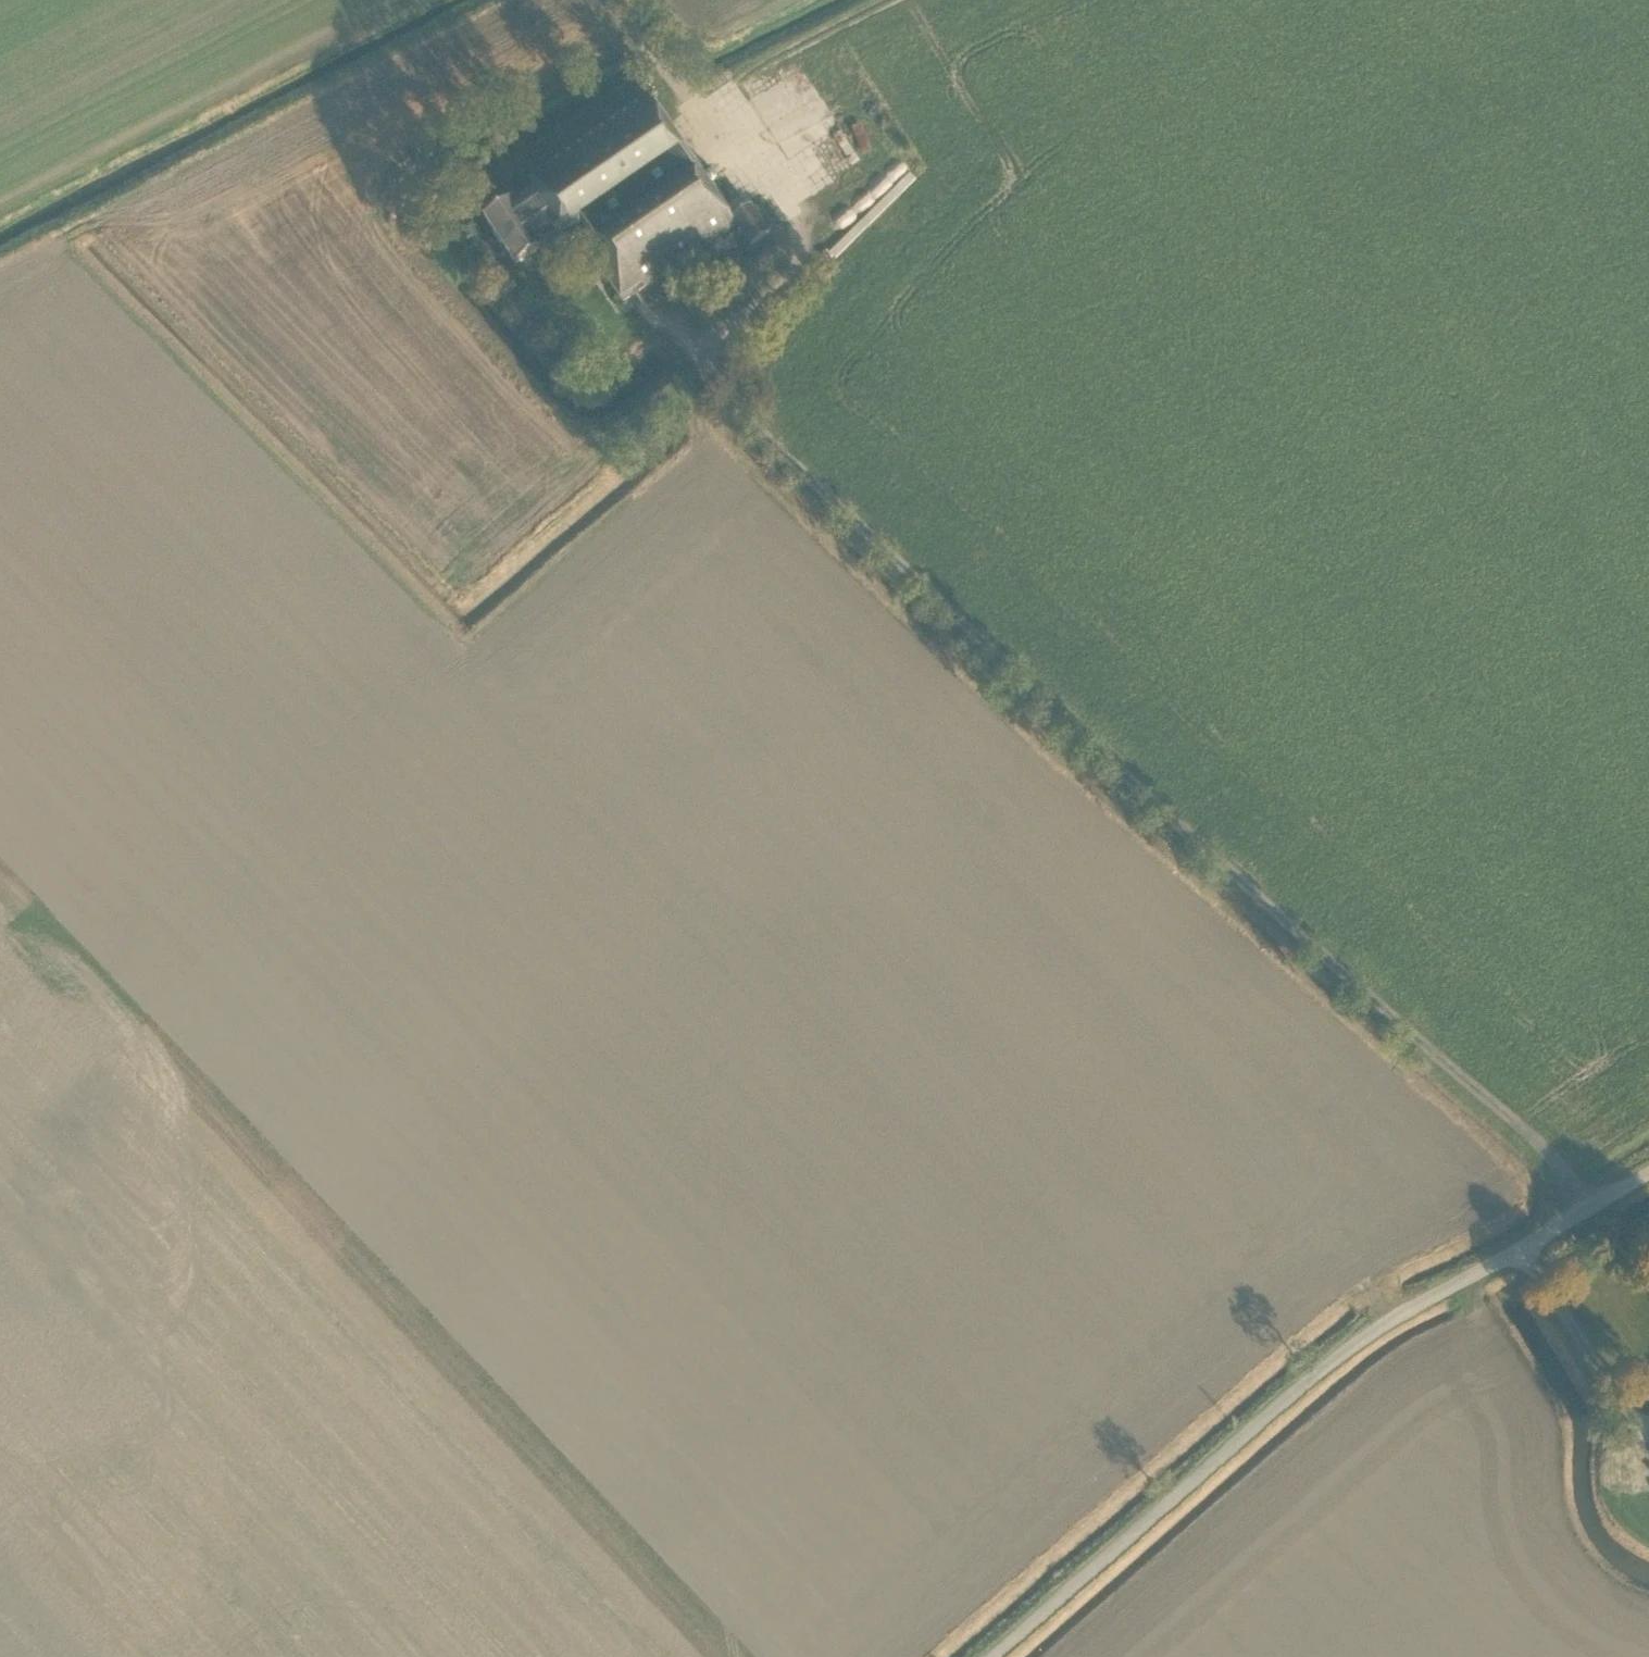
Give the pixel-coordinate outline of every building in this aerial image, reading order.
[(483,224),(496,241),(517,270),(540,253),(547,263),(577,241),(624,306),(732,228),(747,248),(768,233),(748,206),(732,218),(645,97),(526,183),(531,190),(483,224)] [(826,163),(836,164),(840,134),(829,133),(826,163)]
